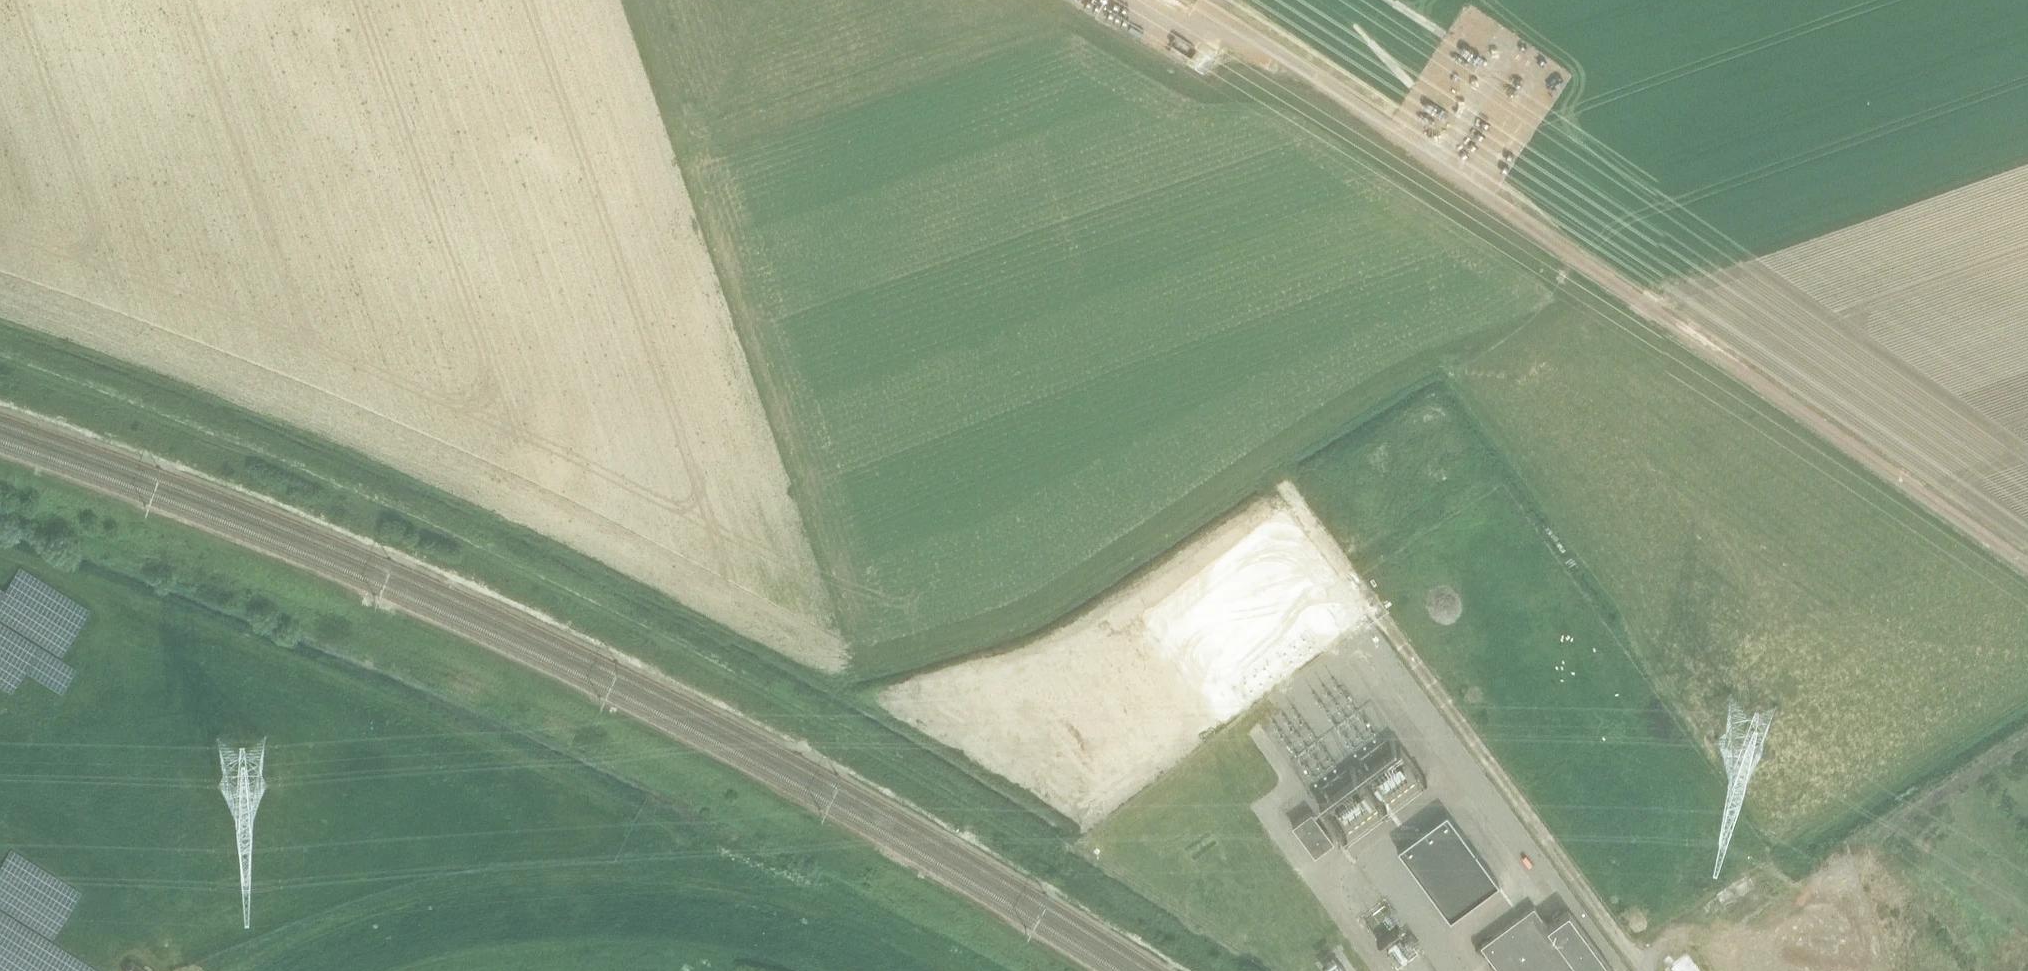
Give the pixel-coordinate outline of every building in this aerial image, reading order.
[(1359,775),(1319,805),(1344,838),(1384,808),(1424,778),(1399,745),(1359,775)] [(1314,854),(1333,840),(1311,811),(1292,825),(1314,854)] [(1397,848),(1450,918),(1499,882),(1446,811),(1397,848)] [(1567,909),(1547,924),(1533,905),(1480,944),(1500,970),(1613,970),(1567,909)] [(1383,940),(1390,960),(1406,954),(1398,934),(1383,940)] [(1338,950),(1318,964),(1323,970),(1354,970),(1338,950)] [(1671,970),(1698,970),(1688,956),(1670,969),(1671,970)]
